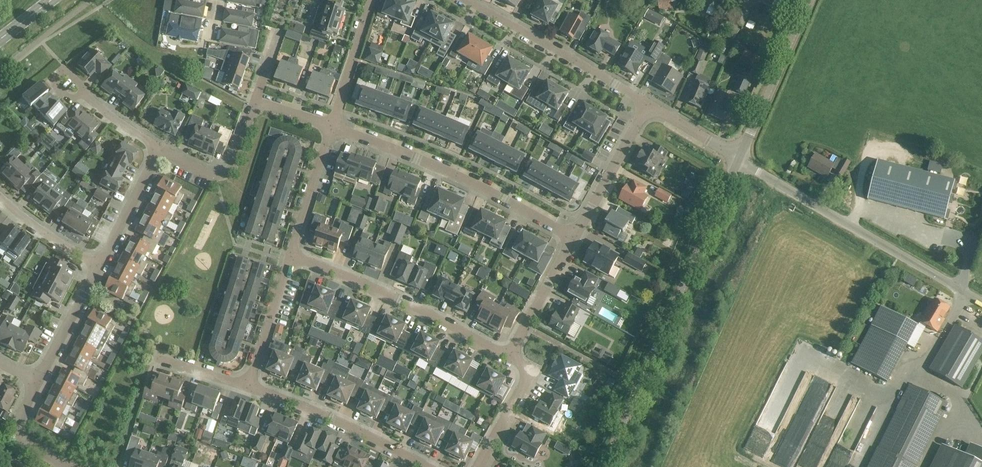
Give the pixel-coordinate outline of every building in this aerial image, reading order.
[(175,12),(203,18),(206,5),(190,2),(191,0),(178,0),(175,12)] [(343,0),(322,0),(310,36),(310,37),(329,43),(331,37),(333,37),(334,35),(338,36),(346,11),(342,10),(342,8),(341,7),(343,0)] [(396,19),(403,0),(389,0),(386,7),(381,6),(377,16),(388,20),(389,16),(396,19)] [(396,19),(403,22),(401,25),(411,29),(415,19),(411,17),(416,5),(412,3),(413,1),(410,0),(406,0),(405,1),(404,0),(403,0),(396,19)] [(532,19),(539,23),(541,20),(548,24),(549,22),(555,13),(559,16),(568,0),(540,0),(538,4),(540,5),(532,19)] [(658,0),(660,12),(673,9),(672,2),(676,1),(676,0),(658,0)] [(721,0),(710,0),(708,6),(717,9),(721,0)] [(244,7),(243,12),(226,9),(224,22),(252,27),(254,15),(256,9),(244,7)] [(648,9),(644,16),(650,19),(654,11),(648,9)] [(749,12),(742,9),(736,24),(743,27),(749,12)] [(422,38),(431,43),(443,20),(441,19),(442,17),(436,13),(435,16),(432,14),(426,25),(420,22),(412,39),(420,43),(422,38)] [(584,35),(593,19),(582,13),(578,20),(571,16),(561,33),(562,33),(561,35),(566,38),(567,36),(573,40),(578,32),(584,35)] [(169,24),(167,36),(188,41),(197,43),(199,35),(200,30),(202,21),(183,16),(171,14),(170,24),(169,24)] [(443,20),(431,43),(441,48),(448,52),(455,39),(453,38),(449,36),(452,29),(454,25),(451,24),(452,22),(446,19),(445,21),(443,20)] [(296,24),(294,32),(303,35),(306,27),(296,24)] [(731,40),(732,41),(740,30),(733,25),(725,36),(731,40)] [(222,29),(220,42),(256,49),(259,32),(239,28),(238,32),(222,29)] [(303,35),(288,30),(285,37),(300,43),(301,41),(303,36),(303,35)] [(610,37),(598,30),(588,47),(600,54),(603,49),(615,56),(621,46),(609,39),(610,37)] [(111,34),(106,39),(109,43),(113,43),(117,39),(111,34)] [(408,44),(411,37),(406,35),(403,42),(408,44)] [(459,54),(471,61),(481,42),(469,36),(463,46),(458,43),(450,55),(456,59),(459,54)] [(701,46),(699,38),(692,41),(695,48),(701,46)] [(327,43),(320,41),(318,47),(325,50),(327,43)] [(481,42),(471,61),(482,67),(479,72),(485,76),(493,63),(487,60),(493,49),(487,46),(489,44),(482,41),(481,42)] [(655,41),(646,55),(656,61),(665,47),(655,41)] [(772,48),(761,45),(759,54),(770,57),(772,48)] [(229,50),(225,61),(246,69),(250,59),(252,51),(230,47),(229,50)] [(381,58),(383,54),(370,49),(366,60),(378,65),(381,58)] [(644,58),(628,49),(618,65),(634,74),(635,73),(637,74),(642,65),(640,64),(644,58)] [(701,49),(691,73),(699,76),(704,63),(703,63),(708,53),(701,49)] [(756,56),(746,49),(739,60),(750,66),(756,56)] [(82,61),(78,66),(90,77),(94,72),(100,77),(110,67),(101,59),(100,60),(91,51),(87,56),(85,55),(82,59),(82,61)] [(383,54),(381,58),(385,59),(384,61),(387,62),(389,56),(383,54)] [(672,94),(683,77),(669,69),(669,66),(672,60),(661,54),(655,65),(661,68),(653,83),(672,94)] [(118,55),(111,64),(113,66),(121,58),(118,55)] [(140,68),(145,61),(138,57),(136,60),(137,65),(140,68)] [(287,83),(295,59),(291,57),(287,64),(282,62),(275,79),(287,83)] [(763,75),(768,62),(757,57),(752,70),(763,75)] [(451,60),(447,58),(442,65),(447,68),(451,60)] [(494,69),(487,81),(498,87),(502,80),(509,84),(520,65),(514,62),(514,60),(511,58),(509,59),(501,72),(494,69)] [(299,60),(295,59),(287,83),(298,87),(304,69),(298,67),(299,60)] [(222,70),(221,72),(226,74),(242,79),(246,69),(225,61),(222,70)] [(399,64),(397,71),(404,73),(406,66),(399,64)] [(520,65),(509,84),(515,88),(511,95),(522,101),(529,89),(523,86),(527,78),(531,72),(529,71),(529,69),(527,67),(525,68),(520,65)] [(406,66),(404,73),(413,76),(415,69),(406,66)] [(206,69),(203,78),(209,80),(212,71),(206,69)] [(307,90),(318,94),(327,70),(323,69),(319,75),(313,73),(307,90)] [(327,70),(318,94),(330,98),(336,81),(330,79),(331,71),(327,70)] [(430,72),(426,79),(431,82),(435,75),(430,72)] [(118,98),(131,81),(125,76),(122,80),(112,73),(101,88),(111,96),(113,94),(118,98)] [(226,74),(222,84),(239,90),(242,79),(226,74)] [(743,95),(751,78),(743,75),(736,91),(743,95)] [(376,93),(365,89),(367,83),(360,80),(353,98),(359,100),(358,105),(370,109),(376,93)] [(131,81),(118,98),(124,102),(122,104),(132,112),(144,97),(134,90),(137,86),(131,81)] [(534,89),(527,102),(538,109),(542,102),(548,105),(558,88),(556,86),(556,84),(552,82),(551,83),(548,82),(546,85),(539,81),(534,89)] [(695,82),(686,102),(701,109),(709,88),(695,82)] [(39,113),(54,100),(47,94),(39,84),(22,98),(30,108),(32,106),(39,113)] [(181,94),(196,101),(200,93),(185,86),(181,94)] [(479,89),(473,86),(470,91),(475,95),(479,89)] [(558,88),(548,105),(558,111),(554,118),(559,121),(566,110),(561,107),(569,94),(566,92),(566,90),(563,88),(561,89),(558,88)] [(211,97),(203,92),(200,98),(209,103),(211,97)] [(388,97),(376,93),(370,109),(382,114),(388,97)] [(713,106),(709,115),(722,120),(726,111),(729,113),(734,101),(717,94),(712,105),(713,106)] [(400,101),(388,97),(382,114),(394,118),(400,101)] [(400,101),(394,118),(406,122),(407,119),(411,121),(418,103),(401,97),(400,101)] [(487,103),(481,99),(478,104),(485,108),(487,103)] [(54,100),(39,113),(45,119),(53,127),(67,112),(58,104),(54,100)] [(485,108),(491,112),(494,107),(487,103),(485,108)] [(572,114),(564,128),(574,134),(578,127),(585,131),(596,112),(592,110),(593,108),(586,104),(585,106),(583,108),(578,117),(572,114)] [(508,107),(505,112),(513,117),(516,111),(508,107)] [(71,138),(75,134),(88,118),(78,110),(73,117),(68,113),(56,127),(63,133),(64,135),(65,137),(67,138),(68,138),(70,138),(71,138)] [(427,131),(434,115),(422,110),(415,126),(427,131)] [(155,126),(175,137),(185,117),(175,112),(173,116),(162,111),(155,126)] [(596,112),(585,131),(593,135),(590,140),(599,145),(610,126),(605,123),(606,120),(607,118),(608,117),(601,113),(600,114),(596,112)] [(438,136),(445,120),(434,115),(427,131),(438,136)] [(445,120),(438,136),(450,141),(457,125),(451,122),(453,117),(447,115),(445,120)] [(502,115),(500,120),(506,123),(509,119),(502,115)] [(202,150),(210,132),(201,129),(204,121),(193,116),(188,128),(188,129),(183,138),(191,142),(189,145),(202,150)] [(25,118),(19,124),(23,128),(29,122),(25,118)] [(97,126),(88,118),(75,134),(82,140),(78,145),(85,151),(97,137),(92,133),(97,126)] [(31,122),(24,129),(27,132),(34,125),(31,122)] [(525,128),(518,124),(515,129),(521,133),(525,128)] [(450,141),(462,146),(469,130),(457,125),(450,141)] [(218,136),(210,132),(202,150),(215,155),(220,142),(227,145),(233,132),(221,128),(218,136)] [(521,133),(528,136),(531,132),(525,128),(521,133)] [(271,129),(269,136),(275,138),(277,131),(271,129)] [(479,134),(471,150),(482,156),(490,140),(493,135),(483,130),(480,135),(479,134)] [(490,140),(482,156),(494,162),(502,146),(505,139),(494,133),(493,135),(490,140)] [(286,160),(292,141),(290,140),(288,140),(286,140),(285,140),(284,141),(282,141),(280,142),(279,143),(277,144),(276,145),(275,147),(274,148),(274,150),(273,151),(273,152),(273,154),(273,155),(268,154),(267,158),(280,162),(281,158),(286,160)] [(302,169),(303,165),(299,163),(300,162),(301,160),(301,158),(302,156),(302,155),(302,154),(301,152),(301,151),(301,150),(300,148),(300,147),(299,146),(298,145),(296,143),(295,143),(295,142),(293,141),(292,141),(286,160),(290,161),(289,165),(302,169)] [(100,145),(96,142),(90,149),(97,155),(100,151),(100,145)] [(557,147),(550,143),(547,148),(554,151),(557,147)] [(111,165),(124,171),(128,163),(131,165),(137,152),(127,147),(122,145),(121,144),(115,156),(116,157),(111,165)] [(54,157),(59,151),(53,146),(48,152),(54,157)] [(513,151),(512,151),(502,146),(494,162),(505,167),(513,151)] [(667,153),(663,151),(655,146),(651,152),(646,149),(643,154),(642,153),(639,159),(640,160),(638,164),(643,167),(641,171),(651,176),(661,159),(664,160),(667,153)] [(819,171),(814,180),(829,188),(833,182),(838,184),(844,173),(839,170),(841,166),(826,158),(824,161),(820,159),(823,153),(809,146),(805,154),(806,154),(800,164),(806,167),(814,171),(815,169),(819,171)] [(554,151),(561,155),(563,151),(557,147),(554,151)] [(14,149),(3,160),(7,164),(0,172),(0,174),(9,182),(23,167),(15,159),(20,154),(14,149)] [(505,167),(517,173),(524,157),(513,151),(505,167)] [(586,152),(582,158),(584,159),(592,163),(595,157),(586,152)] [(341,153),(339,161),(334,178),(343,181),(346,175),(357,179),(364,160),(352,156),(351,156),(341,153)] [(579,159),(572,156),(569,160),(576,164),(579,159)] [(576,164),(582,168),(585,163),(579,159),(576,164)] [(364,160),(357,179),(370,183),(376,164),(364,160)] [(278,185),(282,171),(278,169),(279,166),(266,162),(264,166),(269,167),(265,181),(278,185)] [(545,168),(534,162),(525,178),(536,184),(545,168)] [(879,162),(868,201),(944,223),(955,184),(879,162)] [(943,165),(930,162),(928,171),(940,174),(943,165)] [(73,172),(83,179),(90,171),(80,163),(73,172)] [(120,179),(124,171),(111,165),(107,173),(106,172),(100,185),(116,193),(122,181),(120,179)] [(23,167),(9,182),(19,192),(20,190),(21,189),(27,183),(31,187),(41,176),(33,169),(31,171),(29,173),(23,167)] [(556,174),(545,168),(536,184),(548,190),(556,174)] [(278,185),(290,189),(295,175),(299,177),(301,173),(288,169),(286,172),(282,171),(278,185)] [(392,192),(401,195),(408,176),(395,171),(389,186),(387,186),(384,193),(391,196),(392,192)] [(567,181),(556,174),(548,190),(559,196),(567,181)] [(40,208),(53,192),(57,186),(43,175),(31,187),(37,191),(30,200),(40,208)] [(377,176),(374,184),(380,186),(383,178),(377,176)] [(408,176),(401,195),(409,198),(408,202),(415,205),(418,197),(415,196),(421,181),(408,176)] [(164,178),(158,189),(180,200),(183,195),(180,192),(182,187),(164,178)] [(84,181),(80,186),(88,190),(91,185),(84,181)] [(269,198),(273,199),(278,185),(265,181),(260,195),(256,193),(254,197),(268,201),(269,198)] [(559,196),(570,202),(573,197),(578,201),(587,184),(581,181),(577,186),(567,181),(559,196)] [(643,194),(647,188),(633,181),(630,187),(627,185),(623,192),(621,192),(618,196),(620,198),(619,199),(640,211),(648,197),(643,194)] [(691,182),(682,196),(688,200),(696,185),(691,182)] [(286,203),(290,189),(278,185),(273,199),(277,201),(276,204),(289,208),(291,204),(286,203)] [(659,188),(654,196),(667,203),(672,195),(659,188)] [(158,189),(152,199),(171,209),(173,204),(177,206),(180,200),(158,189)] [(426,200),(418,219),(426,223),(431,214),(442,218),(451,196),(447,194),(447,191),(442,189),(440,191),(438,190),(433,203),(426,200)] [(108,196),(99,191),(95,198),(104,203),(108,196)] [(53,192),(40,208),(49,215),(57,205),(63,209),(69,201),(72,197),(66,193),(62,199),(53,192)] [(451,196),(442,218),(449,222),(445,231),(457,236),(465,217),(459,214),(464,201),(463,201),(463,198),(459,196),(457,198),(451,196)] [(376,197),(371,211),(378,213),(383,200),(376,197)] [(77,199),(75,204),(85,208),(87,203),(77,199)] [(168,213),(171,209),(152,199),(147,210),(169,222),(172,216),(168,213)] [(63,209),(62,210),(68,213),(62,223),(73,230),(85,210),(74,204),(69,201),(63,209)] [(257,207),(252,220),(265,224),(270,210),(265,209),(266,205),(253,201),(252,205),(257,207)] [(364,202),(362,209),(369,212),(372,204),(364,202)] [(608,224),(604,231),(617,239),(621,232),(623,233),(629,222),(632,224),(636,217),(619,208),(619,207),(619,206),(615,214),(612,212),(605,223),(608,224)] [(265,224),(278,228),(282,215),(287,216),(288,212),(275,208),(274,212),(270,210),(265,224)] [(147,210),(141,221),(159,230),(162,226),(166,227),(169,222),(147,210)] [(477,232),(485,235),(494,216),(481,211),(476,221),(470,218),(463,232),(475,237),(477,232)] [(315,215),(311,229),(318,232),(314,244),(315,245),(315,247),(321,248),(322,247),(325,248),(332,229),(325,227),(327,219),(315,215)] [(363,231),(368,218),(361,216),(356,229),(363,231)] [(494,216),(485,235),(492,239),(490,244),(501,250),(507,236),(501,233),(506,222),(494,216)] [(84,237),(91,225),(96,229),(99,223),(90,217),(87,221),(81,217),(73,230),(84,237)] [(242,237),(247,238),(255,241),(256,237),(260,239),(265,224),(252,220),(248,234),(243,233),(242,237)] [(141,221),(136,231),(145,236),(159,243),(164,233),(159,230),(141,221)] [(179,227),(184,229),(187,224),(182,221),(179,227)] [(273,242),(278,228),(265,224),(260,239),(265,240),(264,244),(277,248),(278,244),(273,242)] [(339,231),(332,229),(325,248),(337,252),(341,239),(349,242),(353,228),(341,224),(339,231)] [(407,229),(406,228),(397,224),(389,241),(399,246),(407,229)] [(8,250),(20,234),(9,226),(1,238),(0,237),(0,247),(1,245),(8,250)] [(519,254),(525,257),(536,237),(529,235),(523,233),(520,239),(513,235),(503,254),(514,259),(519,254)] [(30,242),(20,234),(8,250),(18,258),(13,265),(18,269),(27,257),(22,253),(30,242)] [(367,264),(375,245),(367,242),(369,236),(363,234),(353,259),(367,264)] [(133,237),(127,248),(145,257),(147,253),(153,255),(159,243),(145,236),(142,241),(133,237)] [(542,243),(536,237),(525,257),(533,261),(531,269),(542,275),(551,258),(543,254),(547,246),(542,243)] [(383,248),(375,245),(367,264),(382,270),(391,245),(385,243),(383,248)] [(588,256),(584,262),(608,275),(619,256),(595,243),(591,249),(590,249),(589,250),(588,250),(587,251),(587,253),(587,254),(587,255),(588,256)] [(127,248),(121,258),(140,268),(144,270),(148,264),(143,261),(145,257),(127,248)] [(638,248),(634,256),(640,259),(645,252),(638,248)] [(396,280),(408,285),(415,267),(409,265),(413,258),(400,252),(395,265),(401,268),(396,280)] [(628,253),(623,263),(641,273),(647,263),(640,259),(634,256),(628,253)] [(484,258),(477,255),(474,260),(481,264),(484,258)] [(249,260),(236,256),(234,260),(239,261),(235,275),(248,279),(252,265),(248,263),(249,260)] [(470,259),(464,257),(462,262),(467,265),(470,259)] [(141,276),(144,270),(140,268),(121,258),(116,269),(134,278),(136,274),(141,276)] [(46,264),(39,277),(66,291),(72,278),(61,272),(64,266),(51,259),(48,265),(46,264)] [(271,267),(259,263),(258,263),(257,266),(252,265),(248,279),(260,283),(262,279),(265,270),(269,271),(271,267)] [(422,270),(415,267),(408,285),(420,290),(425,278),(431,281),(437,268),(426,263),(422,270)] [(116,269),(110,279),(128,289),(132,291),(133,291),(136,286),(132,282),(134,278),(116,269)] [(153,275),(158,278),(162,272),(156,269),(153,275)] [(568,292),(567,293),(586,304),(595,289),(593,288),(598,279),(586,272),(581,281),(575,278),(572,284),(570,282),(566,290),(568,292)] [(239,292),(243,293),(248,279),(235,275),(231,289),(226,287),(224,291),(238,296),(239,292)] [(33,290),(35,291),(32,297),(45,303),(48,297),(59,303),(66,291),(39,277),(33,290)] [(450,302),(457,287),(452,285),(452,284),(439,278),(431,296),(443,302),(444,299),(450,302)] [(110,279),(105,290),(117,297),(123,300),(125,295),(129,297),(130,297),(133,291),(132,291),(128,289),(110,279)] [(256,297),(260,283),(248,279),(243,293),(247,295),(246,298),(259,302),(261,298),(256,297)] [(2,280),(0,282),(0,286),(7,290),(11,285),(2,280)] [(512,283),(508,290),(518,295),(522,289),(512,283)] [(608,285),(604,293),(610,296),(610,295),(615,298),(619,291),(608,285)] [(305,290),(300,305),(317,313),(318,310),(327,289),(322,287),(320,288),(316,287),(314,293),(305,290)] [(462,290),(457,287),(450,302),(455,304),(454,307),(466,313),(475,295),(463,289),(462,290)] [(328,315),(335,318),(341,304),(333,300),(335,295),(332,293),(332,291),(327,289),(318,310),(324,312),(324,313),(328,315)] [(142,296),(147,299),(150,293),(145,290),(142,296)] [(6,291),(2,299),(8,303),(13,295),(6,291)] [(133,291),(130,297),(138,301),(141,295),(133,291)] [(475,320),(488,327),(498,308),(492,304),(495,299),(483,292),(474,309),(480,312),(475,320)] [(227,301),(222,314),(235,319),(240,304),(235,303),(236,299),(223,295),(222,299),(227,301)] [(5,309),(5,310),(11,314),(19,301),(12,297),(9,303),(5,309)] [(917,326),(908,345),(914,348),(926,325),(938,332),(945,321),(943,320),(950,309),(935,300),(928,311),(927,310),(920,322),(917,326)] [(348,322),(353,324),(362,303),(357,301),(355,303),(352,301),(349,307),(341,304),(335,318),(343,321),(347,323),(348,322)] [(235,319),(248,323),(252,309),(257,310),(258,306),(245,302),(244,306),(240,304),(235,319)] [(362,329),(370,333),(376,319),(368,315),(371,309),(367,308),(367,306),(362,303),(353,324),(359,327),(358,328),(362,329)] [(572,322),(579,310),(566,304),(560,315),(556,313),(549,325),(567,335),(574,323),(572,322)] [(504,311),(498,308),(488,327),(500,334),(505,325),(511,329),(520,312),(507,306),(504,311)] [(881,306),(871,326),(908,345),(917,326),(881,306)] [(107,330),(111,332),(114,327),(110,324),(113,319),(94,309),(89,320),(107,330)] [(226,331),(231,333),(235,319),(222,314),(218,328),(213,327),(212,331),(225,335),(226,331)] [(8,348),(17,330),(10,326),(14,319),(7,316),(0,330),(0,342),(1,343),(0,344),(8,348)] [(382,337),(387,340),(397,319),(392,317),(390,318),(387,317),(384,322),(376,319),(370,333),(378,336),(382,338),(382,337)] [(243,336),(248,323),(235,319),(231,333),(235,334),(234,338),(247,342),(248,338),(243,336)] [(402,322),(397,319),(387,340),(393,343),(392,343),(396,345),(404,349),(411,335),(403,331),(406,326),(402,324),(402,322)] [(111,332),(107,330),(89,320),(83,331),(106,343),(108,338),(111,332)] [(296,323),(293,329),(299,331),(302,325),(296,323)] [(277,325),(275,332),(282,334),(284,327),(277,325)] [(929,370),(962,389),(981,355),(981,341),(955,325),(929,370)] [(17,330),(8,348),(15,352),(16,351),(21,354),(28,341),(35,344),(41,333),(27,326),(24,333),(17,330)] [(888,382),(895,369),(908,345),(871,326),(858,349),(851,363),(888,382)] [(106,343),(83,331),(77,342),(100,353),(106,343)] [(121,337),(126,340),(129,334),(124,332),(121,337)] [(320,341),(325,343),(329,335),(324,333),(320,341)] [(416,354),(421,357),(431,337),(427,334),(425,335),(421,334),(418,339),(411,335),(404,349),(415,355),(416,354)] [(221,363),(227,344),(223,342),(224,339),(211,335),(209,339),(214,340),(213,341),(213,342),(212,343),(212,344),(212,345),(211,346),(211,347),(211,349),(211,350),(211,351),(211,353),(212,354),(212,355),(213,356),(213,357),(215,359),(216,360),(217,361),(218,362),(220,363),(221,363)] [(436,339),(431,337),(421,357),(426,360),(437,366),(444,353),(437,349),(440,343),(436,341),(436,339)] [(341,340),(337,348),(342,350),(346,342),(341,340)] [(77,342),(72,352),(90,362),(92,358),(97,359),(100,353),(77,342)] [(246,346),(233,342),(231,345),(227,344),(221,363),(223,363),(224,363),(225,364),(226,364),(227,363),(228,363),(229,363),(231,362),(232,362),(233,361),(234,361),(235,360),(236,359),(237,357),(238,356),(238,355),(239,354),(239,353),(239,352),(240,350),(240,348),(244,350),(246,346)] [(276,377),(285,356),(278,353),(281,348),(271,345),(267,358),(270,363),(267,371),(271,373),(271,375),(276,377)] [(285,356),(276,377),(281,379),(283,378),(286,379),(290,371),(291,367),(297,369),(303,355),(294,352),(287,349),(285,356)] [(600,354),(594,350),(591,355),(601,360),(606,351),(602,349),(600,354)] [(449,372),(454,375),(465,355),(460,352),(458,353),(455,351),(452,357),(444,353),(437,366),(448,372),(449,372)] [(75,368),(89,375),(92,369),(88,366),(90,362),(72,352),(66,363),(75,368)] [(109,359),(115,361),(118,356),(112,353),(109,359)] [(349,360),(355,363),(358,356),(352,354),(349,360)] [(301,387),(306,390),(315,369),(309,366),(312,359),(303,355),(297,369),(302,372),(297,384),(301,385),(301,387)] [(390,359),(381,355),(377,364),(386,368),(390,359)] [(470,357),(465,355),(454,375),(459,377),(459,378),(470,384),(477,371),(470,367),(473,361),(470,360),(470,357)] [(575,392),(583,376),(578,373),(581,367),(561,356),(550,376),(560,382),(555,391),(568,398),(572,391),(575,392)] [(359,358),(356,364),(363,368),(366,361),(359,358)] [(332,371),(336,364),(329,361),(326,366),(324,364),(321,371),(315,369),(306,390),(311,392),(313,390),(316,392),(321,380),(327,382),(332,371)] [(404,367),(398,363),(393,372),(400,376),(404,367)] [(380,367),(377,373),(384,376),(387,371),(380,367)] [(73,373),(63,368),(58,379),(76,389),(78,385),(83,387),(89,375),(75,368),(73,373)] [(481,390),(487,393),(498,373),(493,370),(491,371),(487,369),(485,375),(477,371),(470,384),(481,390)] [(336,403),(348,378),(332,371),(327,382),(333,385),(328,397),(331,398),(331,401),(336,403)] [(396,375),(389,372),(386,378),(393,381),(396,375)] [(498,373),(487,393),(503,402),(510,389),(503,385),(506,379),(502,378),(502,375),(498,373)] [(157,396),(164,399),(171,379),(159,374),(154,386),(148,384),(143,398),(156,402),(157,396)] [(419,377),(413,374),(410,379),(416,383),(419,377)] [(346,382),(336,403),(342,405),(343,404),(347,405),(352,394),(358,396),(363,384),(364,382),(349,375),(348,377),(348,378),(346,382)] [(58,379),(52,390),(70,399),(74,402),(75,402),(78,396),(74,393),(76,389),(58,379)] [(171,379),(164,399),(171,401),(169,407),(181,411),(186,397),(180,395),(184,383),(171,379)] [(615,384),(608,380),(603,387),(611,392),(615,384)] [(103,386),(99,384),(94,394),(98,396),(103,386)] [(363,399),(358,411),(361,412),(361,414),(366,417),(376,396),(379,391),(373,388),(363,384),(358,396),(363,399)] [(894,415),(877,449),(868,466),(917,466),(949,403),(909,384),(894,415)] [(0,390),(0,409),(7,413),(10,405),(9,404),(14,393),(2,386),(0,390)] [(198,407),(203,408),(210,390),(199,387),(195,399),(189,397),(185,409),(196,413),(198,407)] [(52,390),(47,401),(65,410),(67,406),(71,408),(72,408),(75,402),(74,402),(70,399),(52,390)] [(210,390),(203,408),(209,411),(208,412),(213,414),(212,418),(217,420),(221,409),(216,407),(217,403),(220,394),(210,390)] [(376,396),(366,417),(371,419),(373,418),(376,419),(382,408),(387,410),(393,398),(384,394),(379,391),(376,396)] [(557,412),(563,401),(552,395),(546,406),(540,403),(533,417),(550,427),(558,413),(557,412)] [(574,396),(568,408),(579,413),(585,401),(574,396)] [(391,429),(396,431),(406,410),(400,408),(402,403),(393,398),(387,410),(393,413),(387,425),(390,426),(391,429)] [(227,425),(238,430),(248,405),(236,400),(233,409),(227,407),(221,424),(226,426),(227,425)] [(47,401),(41,411),(59,421),(63,423),(64,423),(67,418),(62,414),(65,410),(47,401)] [(84,407),(89,410),(92,404),(87,401),(84,407)] [(248,405),(238,430),(250,434),(249,435),(255,437),(261,421),(256,419),(259,409),(248,405)] [(454,405),(451,410),(458,414),(461,408),(458,406),(454,405)] [(406,410),(396,431),(401,433),(403,432),(406,434),(411,422),(417,424),(423,412),(423,410),(414,406),(414,408),(411,413),(406,410)] [(81,412),(78,417),(83,420),(85,414),(88,409),(84,407),(81,412)] [(41,411),(35,422),(51,430),(53,432),(55,427),(60,429),(61,429),(64,423),(63,423),(59,421),(41,411)] [(181,412),(178,420),(184,422),(187,415),(181,412)] [(435,424),(437,419),(423,412),(417,424),(422,427),(416,439),(420,440),(420,442),(425,445),(435,424)] [(874,412),(865,430),(874,435),(883,417),(874,412)] [(266,433),(278,438),(286,419),(274,414),(266,433)] [(490,424),(493,419),(488,416),(485,421),(490,424)] [(298,424),(286,419),(278,438),(290,443),(298,424)] [(436,422),(425,445),(430,447),(432,446),(435,447),(441,436),(446,438),(452,426),(453,424),(444,420),(443,422),(441,425),(436,422)] [(586,427),(595,428),(596,421),(587,420),(586,427)] [(73,428),(78,431),(81,425),(76,422),(73,428)] [(451,441),(446,453),(449,454),(449,456),(454,459),(464,438),(465,436),(460,433),(461,430),(462,429),(453,424),(452,426),(446,438),(451,441)] [(827,466),(846,466),(855,444),(849,441),(854,429),(844,425),(827,466)] [(540,444),(546,435),(533,427),(527,437),(521,433),(519,436),(516,436),(513,442),(514,445),(513,447),(534,459),(542,445),(540,444)] [(204,431),(198,429),(195,438),(201,440),(204,431)] [(310,448),(316,451),(324,433),(323,433),(323,434),(310,429),(307,436),(302,433),(294,450),(307,456),(310,448)] [(336,439),(324,433),(316,451),(317,450),(322,452),(319,460),(331,465),(339,448),(333,446),(336,439)] [(464,438),(454,459),(459,461),(461,460),(464,461),(469,452),(474,454),(475,452),(483,439),(473,434),(472,436),(471,439),(465,436),(464,438)] [(257,435),(251,452),(259,455),(266,439),(257,435)] [(131,437),(127,450),(135,453),(131,466),(144,466),(149,455),(141,452),(142,447),(138,446),(140,440),(131,437)] [(183,446),(186,440),(180,437),(177,443),(183,446)] [(557,442),(553,448),(567,456),(571,449),(557,442)] [(934,466),(981,466),(981,451),(972,446),(966,458),(944,447),(934,466)] [(149,455),(144,466),(158,466),(160,461),(167,463),(172,450),(164,447),(162,454),(158,453),(157,457),(149,455)] [(286,447),(281,459),(283,460),(288,462),(289,463),(294,450),(286,447)] [(360,452),(350,447),(348,450),(342,447),(333,466),(334,466),(352,466),(360,452)] [(184,465),(188,453),(176,449),(172,460),(170,466),(183,466),(184,465)] [(227,451),(220,453),(223,460),(229,457),(227,451)] [(360,452),(352,466),(375,466),(368,462),(370,457),(360,452)] [(584,456),(577,452),(574,459),(580,462),(584,456)] [(241,466),(242,466),(248,466),(250,460),(244,458),(241,466)]
